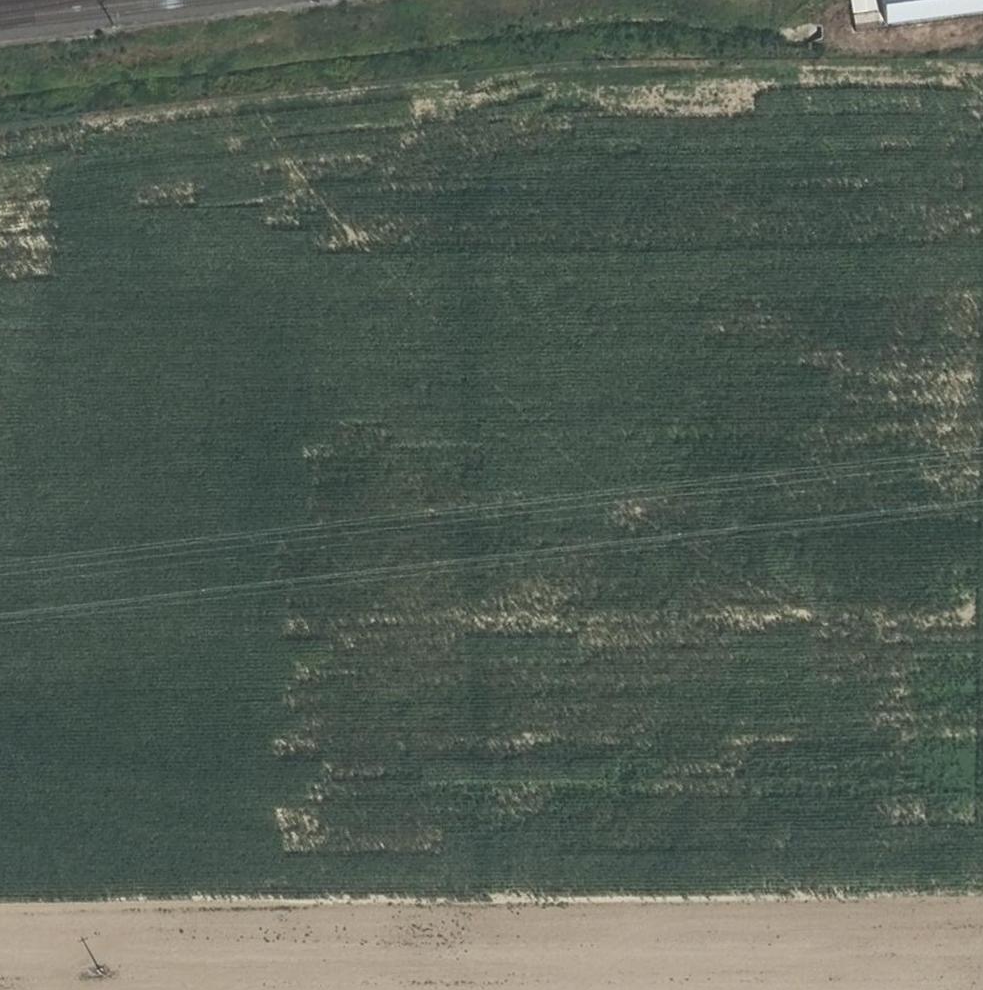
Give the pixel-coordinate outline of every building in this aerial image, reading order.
[(885,22),(982,11),(982,0),(882,0),(885,22)]
